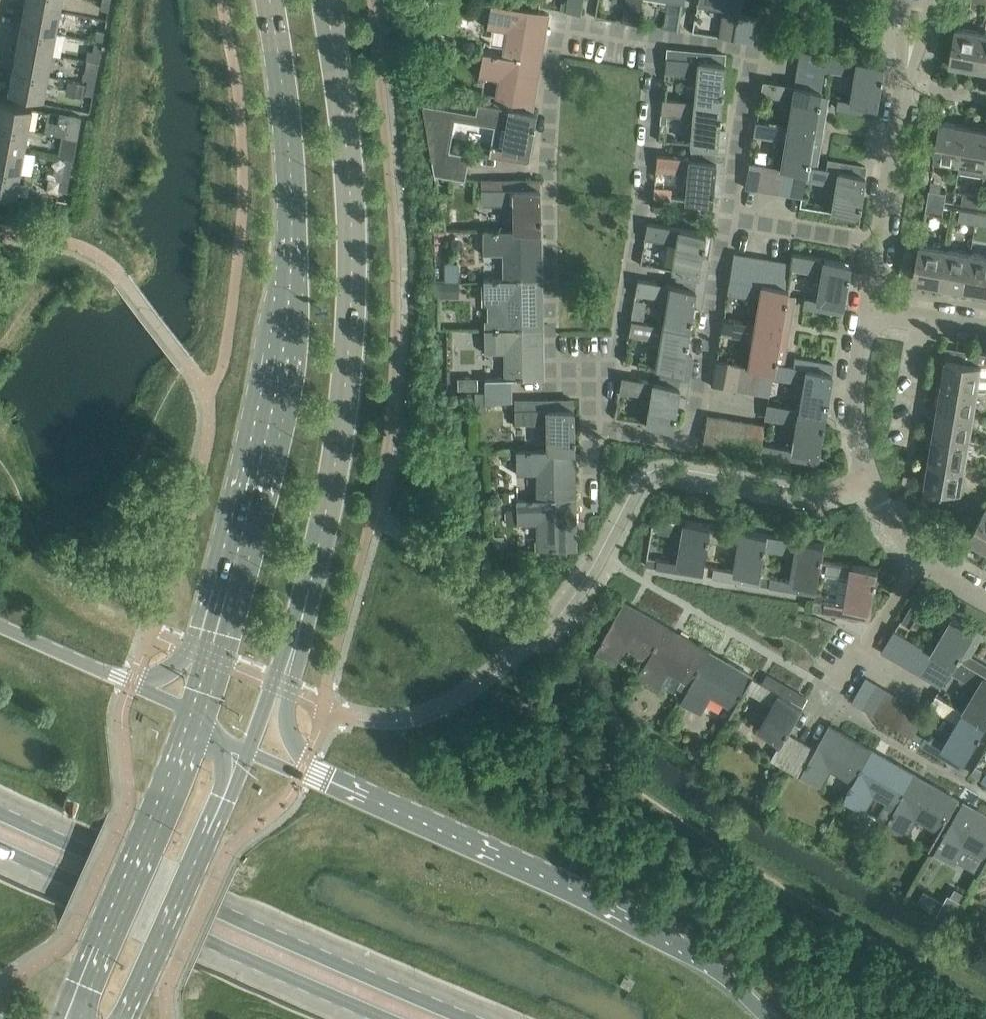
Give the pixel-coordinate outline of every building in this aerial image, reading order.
[(61,0),(25,0),(24,4),(59,10),(61,0)] [(110,0),(102,0),(100,8),(108,9),(110,0)] [(568,2),(566,11),(581,13),(583,0),(568,0),(568,2)] [(623,20),(637,22),(641,0),(626,0),(623,20)] [(663,27),(678,29),(683,0),(668,0),(663,27)] [(725,4),(720,36),(734,38),(738,13),(741,0),(702,0),(725,4)] [(547,12),(528,9),(491,3),(487,26),(507,29),(503,55),(482,52),(482,53),(539,62),(547,12)] [(55,31),(59,10),(24,4),(20,25),(55,31)] [(734,38),(745,40),(749,15),(738,13),(734,38)] [(749,15),(745,40),(756,42),(760,17),(749,15)] [(772,19),(760,17),(756,42),(768,44),(772,19)] [(51,52),(55,31),(20,25),(16,46),(51,52)] [(976,66),(982,31),(957,27),(951,62),(976,66)] [(102,40),(104,29),(96,28),(94,39),(102,40)] [(982,31),(976,66),(985,68),(985,32),(982,31)] [(433,32),(431,43),(442,45),(444,34),(433,32)] [(100,51),(102,40),(94,39),(92,50),(100,51)] [(47,74),(51,52),(16,46),(12,67),(47,74)] [(722,89),(725,54),(667,48),(665,71),(697,74),(695,100),(695,101),(721,104),(721,94),(723,94),(723,89),(722,89)] [(883,63),(879,63),(801,50),(797,74),(822,78),(823,69),(854,74),(850,100),(838,98),(836,107),(874,113),(880,79),(881,79),(882,74),(881,73),(883,63)] [(531,110),(539,62),(482,53),(479,75),(499,78),(495,103),(478,100),(477,102),(535,112),(535,110),(531,110)] [(99,62),(98,62),(87,60),(84,72),(79,71),(77,81),(81,81),(95,84),(99,62)] [(43,97),(47,74),(12,67),(8,90),(43,97)] [(819,94),(822,78),(797,74),(795,84),(763,79),(760,94),(792,99),(788,125),(788,126),(821,132),(827,96),(819,94)] [(93,94),(95,84),(81,81),(79,91),(93,94)] [(724,153),(726,128),(718,128),(719,118),(720,118),(721,113),(720,113),(721,104),(695,101),(695,100),(662,97),(660,122),(667,123),(667,114),(693,116),(691,143),(697,144),(696,150),(724,153)] [(0,101),(0,123),(28,128),(32,107),(0,101)] [(534,120),(535,112),(477,102),(475,115),(507,120),(503,147),(490,145),(489,154),(527,160),(533,126),(534,126),(535,120),(534,120)] [(77,138),(82,116),(59,112),(57,123),(67,125),(65,135),(77,138)] [(816,166),(821,132),(788,126),(788,125),(756,120),(753,134),(786,140),(781,166),(781,168),(793,170),(806,172),(807,166),(815,167),(816,166)] [(960,161),(966,125),(941,121),(935,156),(960,161)] [(28,128),(0,123),(0,146),(24,150),(28,128)] [(985,165),(985,161),(985,129),(966,125),(960,161),(961,161),(960,170),(984,174),(985,165)] [(77,138),(65,135),(60,134),(58,145),(59,145),(57,156),(64,157),(73,159),(77,138)] [(24,150),(0,146),(0,167),(20,171),(24,150)] [(442,149),(440,162),(466,166),(468,154),(442,149)] [(714,177),(722,178),(724,153),(696,150),(696,158),(657,154),(656,169),(688,172),(686,200),(712,202),(712,192),(713,192),(714,187),(713,187),(714,177)] [(69,180),(73,159),(64,157),(61,178),(69,180)] [(866,166),(862,165),(828,160),(826,167),(816,166),(815,167),(807,166),(806,172),(805,179),(836,185),(832,212),(857,216),(859,206),(860,206),(861,201),(860,201),(866,166)] [(756,188),(760,163),(749,161),(745,186),(756,188)] [(464,179),(466,166),(440,162),(438,174),(464,179)] [(767,190),(771,165),(760,163),(756,188),(767,190)] [(789,193),(793,170),(781,168),(781,166),(771,165),(767,190),(789,193)] [(20,171),(0,167),(0,191),(16,193),(20,171)] [(802,196),(805,179),(806,172),(793,170),(789,193),(802,196)] [(67,191),(69,180),(61,178),(58,189),(67,191)] [(540,214),(540,179),(502,180),(502,187),(481,188),(481,203),(513,202),(514,229),(540,229),(540,220),(541,220),(541,215),(540,214)] [(930,189),(926,211),(943,214),(946,192),(930,189)] [(979,206),(980,195),(963,192),(961,203),(979,206)] [(976,223),(978,212),(960,209),(959,220),(976,223)] [(978,212),(976,223),(985,224),(985,213),(978,212)] [(704,282),(708,258),(701,256),(702,247),(703,247),(704,241),(703,241),(705,231),(647,222),(645,236),(677,242),(672,270),(686,272),(685,279),(704,282)] [(540,229),(514,229),(482,229),(482,252),(503,252),(503,278),(503,279),(541,278),(540,229)] [(940,283),(946,248),(921,244),(915,279),(940,283)] [(964,287),(970,252),(946,248),(940,283),(964,287)] [(848,272),(850,262),(792,252),(790,262),(789,267),(791,267),(823,273),(819,299),(805,297),(803,306),(841,312),(847,277),(848,277),(849,272),(848,272)] [(970,252),(964,287),(985,291),(985,255),(970,252)] [(742,279),(746,255),(734,253),(730,277),(742,279)] [(753,281),(757,257),(746,255),(742,279),(753,281)] [(764,283),(768,258),(757,257),(753,281),(764,283)] [(775,284),(779,260),(768,258),(764,283),(775,284)] [(779,260),(775,284),(788,286),(791,267),(789,267),(790,262),(779,260)] [(788,330),(793,304),(794,295),(786,294),(788,286),(775,284),(764,283),(753,281),(742,279),(730,277),(727,291),(760,297),(755,323),(755,324),(788,330)] [(542,328),(541,278),(503,279),(503,278),(483,279),(483,301),(504,301),(504,327),(504,328),(542,328)] [(700,306),(704,282),(685,279),(684,286),(638,278),(635,293),(668,298),(663,324),(663,326),(688,330),(690,320),(691,320),(692,315),(691,315),(693,305),(700,306)] [(782,364),(783,363),(788,330),(755,324),(755,323),(723,318),(720,332),(753,338),(748,364),(750,364),(762,366),(774,368),(775,363),(782,364)] [(688,380),(692,355),(684,353),(686,344),(687,344),(688,339),(687,339),(688,330),(663,326),(663,324),(631,319),(629,333),(661,339),(656,366),(670,369),(669,376),(688,380)] [(542,378),(542,328),(504,328),(504,327),(484,328),(484,350),(505,350),(505,377),(511,377),(511,378),(542,378)] [(985,385),(985,352),(974,350),(973,361),(947,357),(943,384),(978,390),(985,391),(985,385)] [(827,398),(833,363),(795,357),(794,365),(783,363),(782,364),(775,363),(774,368),(773,377),(804,382),(799,408),(825,413),(826,403),(827,403),(828,398),(827,398)] [(723,386),(728,361),(716,359),(712,384),(723,386)] [(735,388),(739,363),(728,361),(723,386),(732,388),(735,388)] [(750,364),(748,364),(739,363),(735,388),(747,391),(750,364)] [(757,393),(762,366),(750,364),(747,391),(757,393)] [(770,395),(773,377),(774,368),(762,366),(757,393),(770,395)] [(676,402),(684,404),(688,380),(669,376),(668,383),(622,375),(619,390),(651,395),(647,423),(672,427),(674,417),(675,417),(676,412),(675,412),(676,402)] [(476,377),(459,377),(458,388),(476,388),(476,377)] [(511,389),(511,378),(511,377),(505,377),(485,377),(485,389),(511,389)] [(974,415),(974,414),(978,390),(943,384),(938,409),(974,415)] [(512,401),(511,389),(485,389),(485,402),(512,401)] [(514,400),(515,420),(515,423),(547,422),(548,449),(515,449),(515,451),(574,450),(574,440),(575,440),(575,434),(573,434),(573,399),(514,400)] [(823,422),(825,413),(799,408),(799,411),(766,405),(764,417),(797,423),(792,449),(780,447),(761,444),(760,450),(760,453),(816,462),(822,427),(823,427),(824,422),(823,422)] [(982,415),(974,414),(974,415),(938,409),(934,433),(970,439),(972,423),(981,425),(982,415)] [(715,442),(719,417),(707,415),(703,440),(715,442)] [(726,444),(730,419),(719,417),(715,442),(726,444)] [(738,446),(741,420),(730,419),(726,444),(738,446)] [(749,448),(753,422),(741,420),(738,446),(749,448)] [(764,424),(763,424),(753,422),(749,448),(760,450),(761,444),(764,424)] [(966,464),(970,439),(934,433),(930,458),(966,464)] [(574,499),(574,450),(515,451),(515,473),(537,472),(537,499),(516,499),(516,500),(574,499)] [(961,489),(966,464),(930,458),(926,483),(961,489)] [(575,548),(574,499),(516,500),(516,509),(516,521),(539,521),(540,549),(575,548)] [(969,537),(985,547),(985,507),(969,537)] [(516,509),(507,509),(507,522),(516,521),(516,509)] [(680,561),(659,558),(657,566),(704,574),(710,539),(711,535),(709,535),(711,524),(687,520),(680,561)] [(766,543),(768,534),(711,524),(709,535),(711,535),(710,539),(741,544),(736,570),(715,567),(713,575),(760,583),(762,575),(766,548),(767,548),(768,544),(766,543)] [(825,543),(768,534),(766,543),(768,544),(767,548),(797,553),(793,580),(771,576),(770,585),(817,593),(821,569),(822,559),(823,558),(824,558),(824,553),(823,553),(825,543)] [(659,558),(648,556),(646,564),(657,566),(659,558)] [(879,568),(822,559),(821,569),(826,570),(825,574),(851,578),(847,605),(825,601),(824,610),(871,618),(876,583),(878,583),(879,578),(877,578),(879,568)] [(762,575),(760,583),(764,584),(770,585),(771,576),(762,575)] [(933,651),(932,653),(934,654),(944,660),(953,665),(958,658),(965,662),(970,655),(983,632),(919,595),(904,621),(912,625),(920,612),(947,628),(933,651)] [(816,600),(814,609),(824,610),(825,601),(816,600)] [(626,645),(649,658),(668,626),(625,601),(596,651),(616,662),(626,645)] [(692,683),(710,651),(668,626),(649,658),(639,676),(659,687),(669,669),(692,683)] [(893,657),(906,635),(895,628),(882,650),(893,657)] [(902,662),(915,640),(906,635),(893,657),(902,662)] [(912,669),(925,646),(915,640),(902,662),(912,669)] [(922,674),(934,654),(932,653),(933,651),(925,646),(912,669),(922,674)] [(747,688),(754,676),(710,651),(692,683),(681,700),(701,712),(711,694),(735,708),(747,688)] [(931,680),(944,660),(934,654),(922,674),(931,680)] [(970,655),(965,662),(958,658),(953,665),(950,671),(978,686),(964,710),(985,723),(985,665),(970,655)] [(944,660),(931,680),(941,686),(950,671),(953,665),(944,660)] [(807,697),(800,693),(767,674),(763,681),(754,676),(747,688),(774,704),(760,728),(781,740),(772,757),(781,762),(796,737),(788,733),(791,728),(790,728),(807,697)] [(863,705),(877,683),(866,677),(853,699),(863,705)] [(873,711),(886,689),(877,683),(863,705),(873,711)] [(883,717),(896,695),(886,689),(873,711),(883,717)] [(985,724),(985,723),(964,710),(936,694),(929,707),(956,723),(943,745),(926,735),(921,742),(961,766),(979,735),(980,736),(983,732),(982,731),(985,724)] [(892,722),(906,700),(896,695),(883,717),(892,722)] [(903,728),(916,706),(906,700),(892,722),(903,728)] [(926,712),(916,706),(903,728),(913,734),(926,712)] [(854,781),(873,749),(830,724),(816,749),(806,743),(791,768),(821,785),(831,767),(854,781)] [(791,768),(806,743),(796,737),(781,762),(791,768)] [(897,805),(916,774),(873,749),(854,781),(844,799),(864,810),(874,792),(887,800),(878,816),(888,822),(897,805)] [(973,773),(978,776),(982,778),(985,772),(985,770),(977,765),(973,773)] [(959,798),(916,774),(897,805),(888,822),(887,823),(906,834),(916,817),(941,830),(959,798)] [(954,818),(935,850),(955,862),(965,844),(985,856),(985,814),(963,801),(954,818)]
